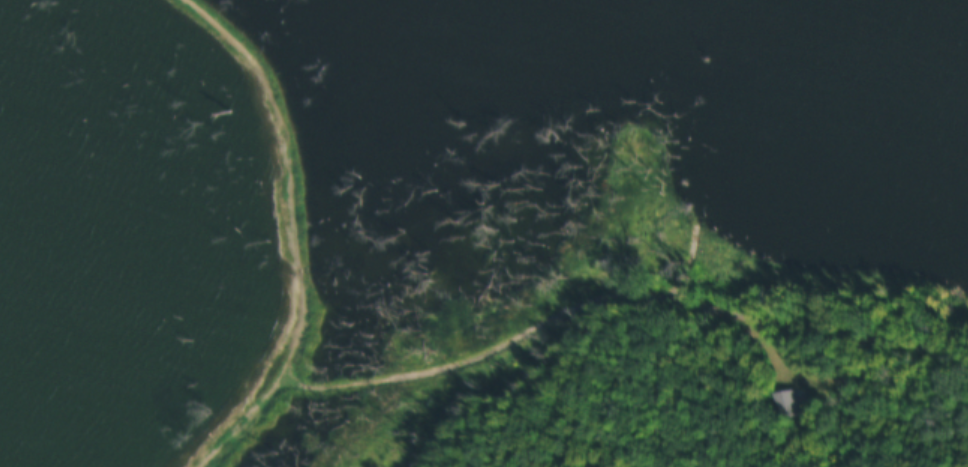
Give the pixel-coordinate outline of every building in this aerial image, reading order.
[(792,387),(797,413),(773,417),(768,392),(792,387)]
